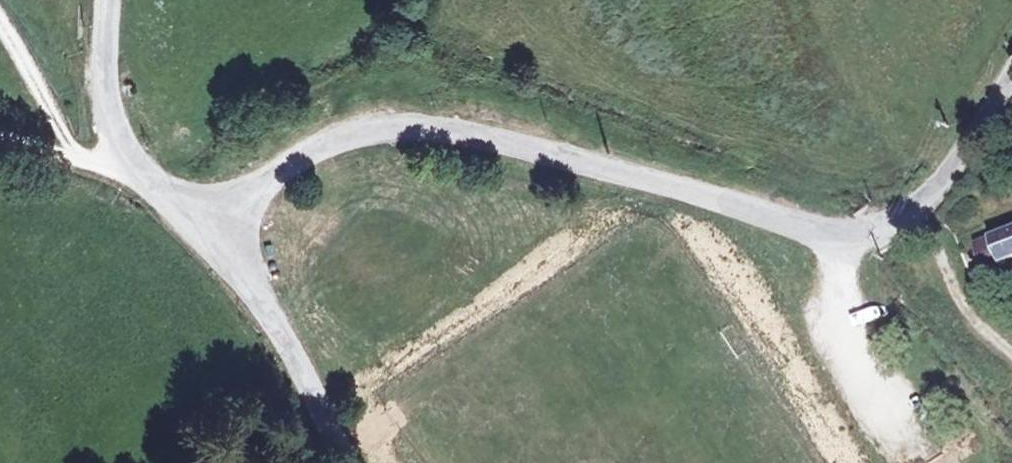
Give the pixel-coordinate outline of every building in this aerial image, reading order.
[(979,255),(989,272),(1011,259),(1011,236),(979,255)]
